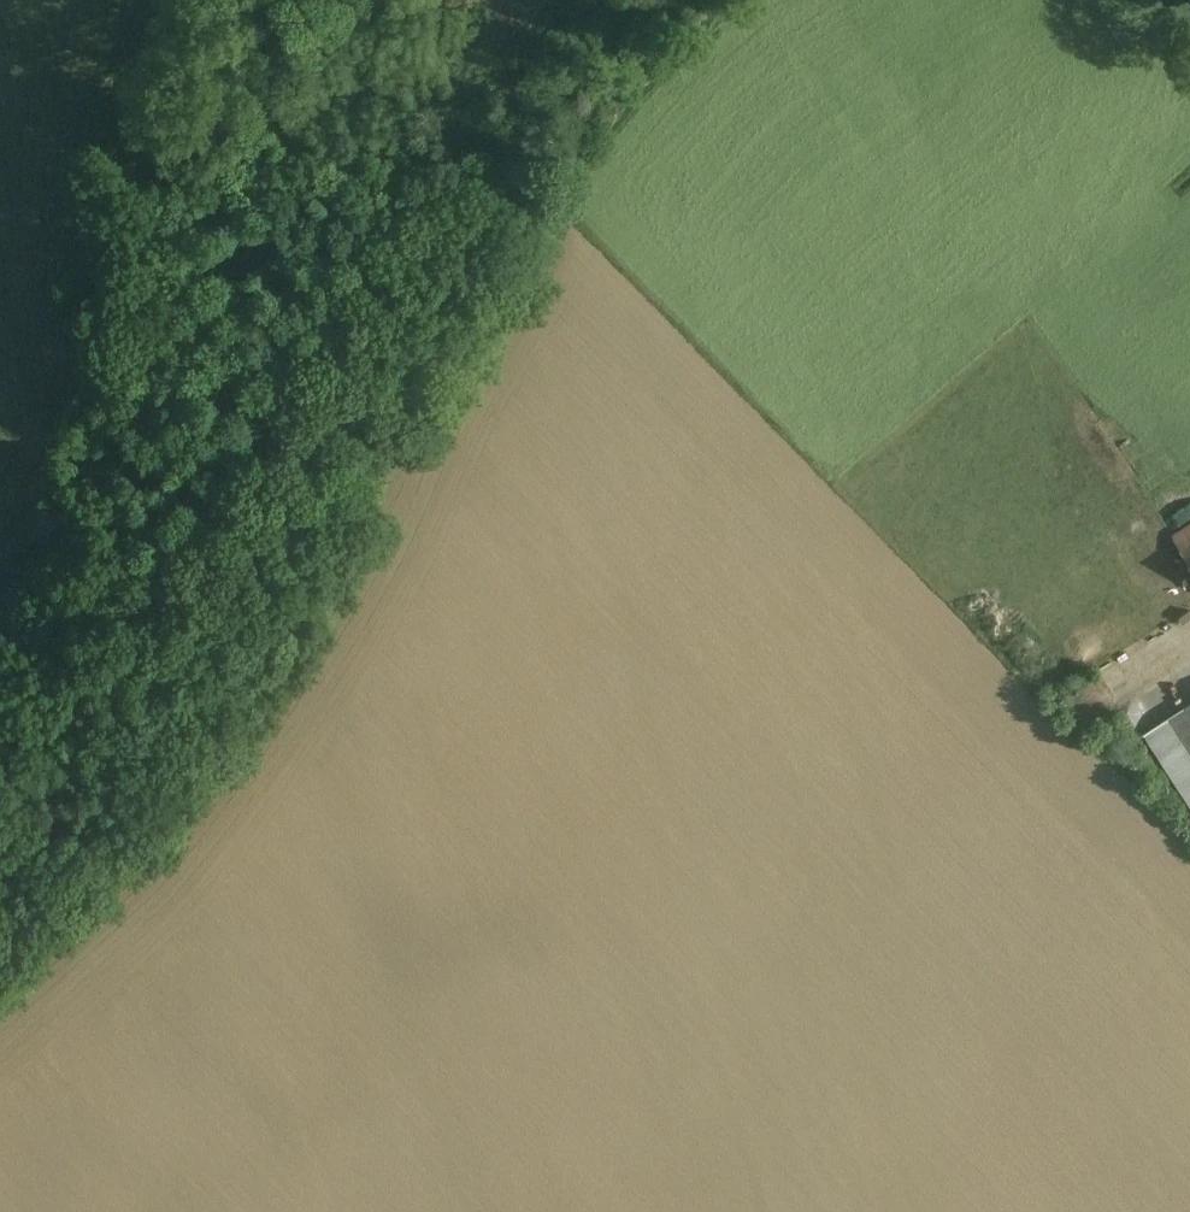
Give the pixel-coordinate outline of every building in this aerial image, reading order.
[(1177,537),(1189,557),(1189,529),(1177,537)] [(1147,718),(1189,788),(1189,692),(1147,718)]
